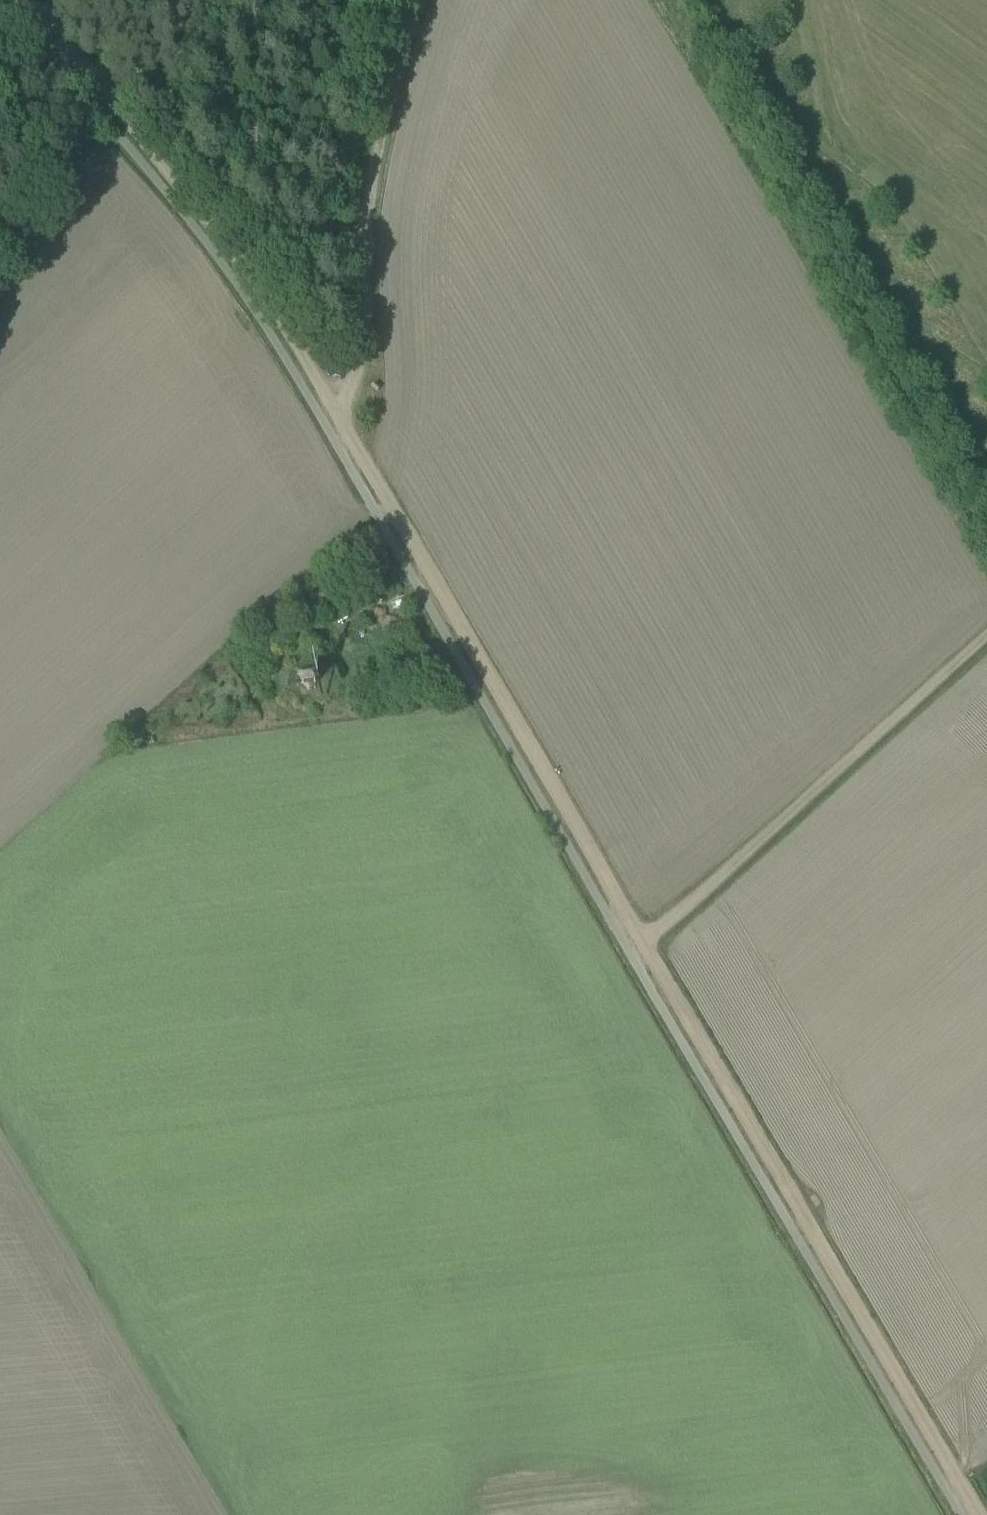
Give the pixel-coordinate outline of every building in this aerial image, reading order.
[(343,686),(332,669),(319,678),(330,695),(343,686)]
